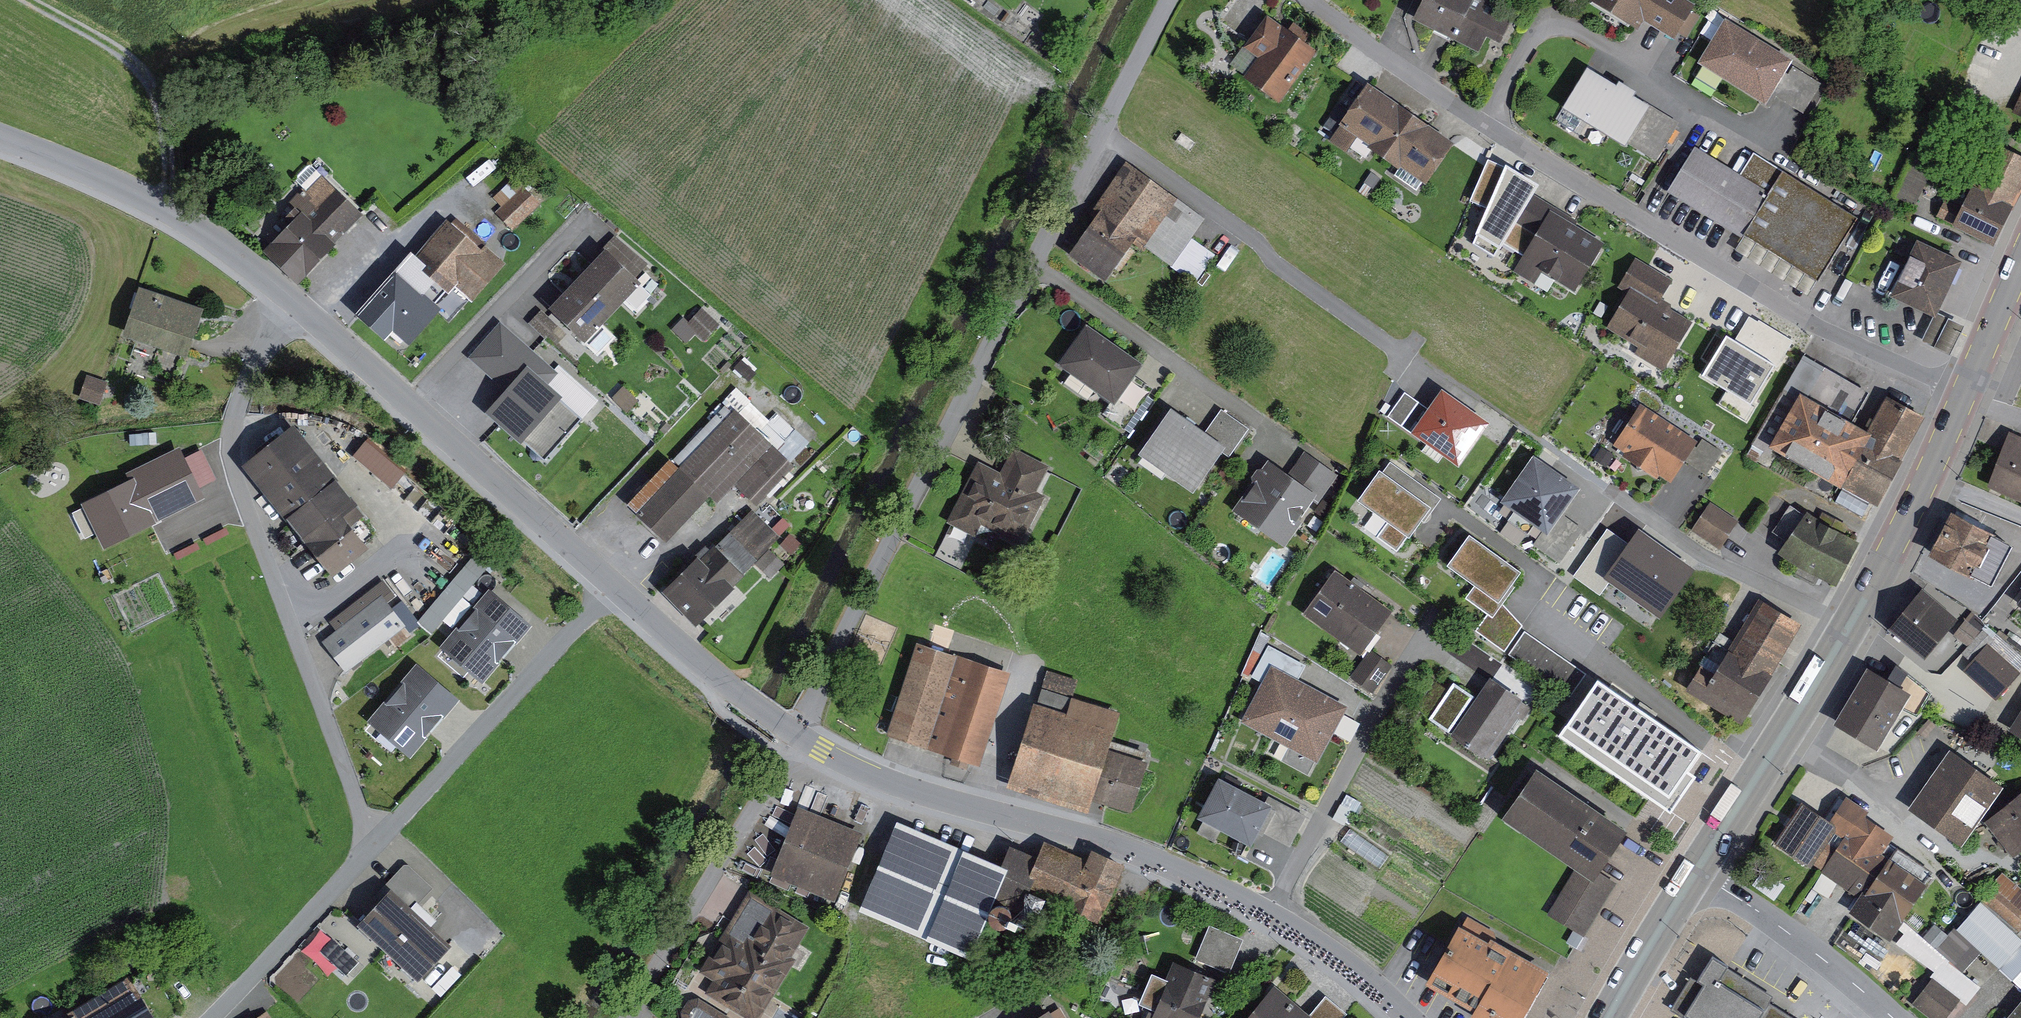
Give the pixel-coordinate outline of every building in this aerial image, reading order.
[(1486,0),(1426,0),(1417,16),(1444,31),(1464,42),(1486,0)] [(1693,0),(1597,0),(1645,30),(1653,17),(1681,34),(1700,4),(1693,0)] [(1316,47),(1268,15),(1237,63),(1285,95),(1316,47)] [(1772,104),(1779,92),(1810,109),(1827,79),(1726,21),(1701,64),(1772,104)] [(1620,85),(1590,67),(1565,109),(1629,147),(1631,143),(1654,105),(1648,102),(1638,96),(1640,91),(1623,81),(1620,85)] [(1451,141),(1369,83),(1339,126),(1421,183),(1451,141)] [(1649,100),(1648,102),(1654,105),(1631,143),(1661,161),(1685,121),(1649,100)] [(2020,185),(2020,155),(1996,142),(1963,205),(2001,224),(2020,185)] [(1746,236),(1748,233),(1823,279),(1862,216),(1759,153),(1745,175),(1702,148),(1674,193),(1746,236)] [(1113,275),(1137,239),(1172,262),(1204,214),(1128,164),(1072,248),(1113,275)] [(541,198),(517,168),(493,189),(517,218),(541,198)] [(300,193),(311,205),(270,243),(310,287),(342,257),(330,245),(366,212),(326,169),(300,193)] [(1608,239),(1555,207),(1526,255),(1579,287),(1608,239)] [(456,209),(370,304),(424,352),(459,312),(444,298),(460,279),(481,298),(514,260),(456,209)] [(1934,317),(1962,261),(1918,240),(1891,296),(1908,304),(1934,317)] [(1213,256),(1191,241),(1173,267),(1194,282),(1213,256)] [(618,244),(557,304),(592,340),(654,280),(618,244)] [(1632,293),(1637,285),(1676,309),(1677,303),(1667,297),(1677,279),(1640,256),(1622,287),(1632,293)] [(1669,369),(1698,322),(1676,309),(1637,285),(1632,293),(1611,327),(1643,347),(1640,352),(1669,369)] [(199,311),(145,290),(126,338),(181,359),(199,311)] [(1756,305),(1739,332),(1776,357),(1794,330),(1756,305)] [(1140,363),(1086,324),(1059,361),(1113,400),(1140,363)] [(554,372),(501,327),(473,358),(510,390),(489,415),(544,463),(582,419),(542,385),(554,372)] [(1800,394),(1851,422),(1867,394),(1803,358),(1784,392),(1798,399),(1800,394)] [(1406,413),(1422,390),(1408,381),(1392,404),(1406,413)] [(739,386),(636,502),(671,533),(712,488),(721,496),(740,474),(766,497),(809,448),(739,386)] [(1486,418),(1442,389),(1414,430),(1458,460),(1486,418)] [(1851,422),(1800,394),(1798,399),(1772,447),(1877,504),(1921,418),(1885,398),(1865,433),(1851,422)] [(1699,443),(1702,438),(1644,401),(1618,442),(1628,449),(1626,453),(1661,476),(1664,472),(1675,479),(1689,459),(1699,443)] [(1227,449),(1170,408),(1140,450),(1197,491),(1227,449)] [(395,478),(409,462),(371,428),(356,443),(395,478)] [(369,548),(341,514),(356,501),(295,429),(249,467),(308,538),(305,540),(335,576),(369,548)] [(1699,443),(1689,459),(1711,473),(1727,449),(1707,436),(1701,444),(1699,443)] [(2017,436),(1997,483),(2020,493),(2020,437),(2017,436)] [(201,497),(176,448),(131,471),(133,476),(81,503),(104,547),(201,497)] [(1292,472),(1320,491),(1317,496),(1323,500),(1342,472),(1309,448),(1292,472)] [(1583,489),(1535,456),(1503,501),(1551,535),(1583,489)] [(1292,472),(1271,457),(1265,465),(1260,466),(1254,474),(1255,479),(1235,507),(1287,544),(1305,519),(1302,517),(1317,496),(1320,491),(1292,472)] [(1048,483),(982,459),(957,527),(1023,551),(1048,483)] [(1394,459),(1386,470),(1434,504),(1425,517),(1429,520),(1447,496),(1394,459)] [(1382,467),(1360,497),(1392,520),(1381,534),(1402,549),(1425,517),(1434,504),(1386,470),(1382,467)] [(758,498),(676,582),(711,616),(762,564),(773,575),(792,556),(778,542),(790,530),(758,498)] [(1716,499),(1697,528),(1726,547),(1745,518),(1716,499)] [(1860,538),(1811,514),(1790,555),(1839,579),(1860,538)] [(1994,536),(1956,517),(1937,554),(1974,573),(1994,536)] [(1524,578),(1519,575),(1524,568),(1472,531),(1450,562),(1478,583),(1470,595),(1492,612),(1497,615),(1507,601),(1524,578)] [(498,554),(485,543),(435,601),(417,622),(429,633),(498,554)] [(1393,609),(1338,570),(1308,610),(1363,650),(1393,609)] [(524,614),(491,587),(443,645),(476,672),(524,614)] [(407,622),(380,593),(331,637),(358,667),(407,622)] [(1962,618),(1922,593),(1895,637),(1936,661),(1962,618)] [(1800,622),(1752,595),(1704,679),(1752,707),(1800,622)] [(1507,601),(1497,615),(1492,612),(1480,629),(1485,632),(1508,649),(1527,624),(1507,601)] [(1968,669),(2003,698),(2020,676),(2020,647),(2001,630),(1968,669)] [(1373,641),(1356,666),(1375,680),(1393,655),(1373,641)] [(1008,669),(918,643),(891,737),(981,763),(1008,669)] [(460,699),(421,664),(374,715),(413,750),(460,699)] [(1349,714),(1280,665),(1245,713),(1314,763),(1349,714)] [(1907,692),(1874,671),(1842,721),(1876,741),(1907,692)] [(1525,698),(1526,696),(1494,675),(1455,733),(1487,755),(1496,742),(1502,747),(1532,702),(1525,698)] [(1458,679),(1433,716),(1454,730),(1478,693),(1458,679)] [(1695,742),(1605,682),(1571,733),(1660,794),(1695,742)] [(1113,726),(1037,706),(1016,781),(1093,801),(1135,813),(1150,761),(1107,748),(1113,726)] [(2003,788),(1956,755),(1923,802),(1970,834),(2003,788)] [(1630,827),(1538,765),(1503,816),(1596,878),(1630,827)] [(1221,775),(1199,815),(1206,819),(1224,829),(1252,844),(1261,827),(1274,803),(1269,800),(1221,775)] [(1269,800),(1274,803),(1261,827),(1294,845),(1311,814),(1273,793),(1269,800)] [(1890,855),(1886,852),(1898,833),(1870,815),(1874,809),(1851,794),(1834,819),(1852,831),(1827,870),(1865,894),(1890,855)] [(1994,822),(2020,854),(2020,800),(1994,822)] [(1819,864),(1827,870),(1852,831),(1834,819),(1805,801),(1779,842),(1817,867),(1819,864)] [(870,833),(804,809),(782,868),(848,893),(870,833)] [(1224,829),(1206,819),(1200,831),(1218,840),(1224,829)] [(1008,870),(896,822),(861,903),(973,951),(1008,870)] [(1120,868),(1048,846),(1031,896),(1103,919),(1120,868)] [(1853,912),(1895,939),(1932,882),(1890,855),(1865,894),(1853,912)] [(390,887),(414,909),(436,885),(413,863),(407,863),(387,884),(390,887)] [(1611,891),(1573,869),(1546,916),(1583,937),(1611,891)] [(1968,917),(2008,952),(2020,938),(2020,888),(2006,875),(1968,917)] [(414,909),(390,887),(356,923),(417,980),(451,944),(414,909)] [(752,895),(691,996),(727,1017),(761,1017),(813,932),(752,895)] [(1233,963),(1247,927),(1212,913),(1198,949),(1233,963)] [(1469,927),(1439,982),(1505,1017),(1527,1017),(1552,972),(1469,927)] [(358,957),(335,936),(324,949),(347,969),(358,957)] [(1719,958),(1681,1012),(1689,1017),(1804,1017),(1729,965),(1719,958)] [(1169,969),(1154,1017),(1201,1017),(1212,981),(1169,969)] [(124,979),(64,1017),(149,1017),(124,979)] [(1275,987),(1250,1017),(1312,1017),(1275,987)] [(2010,1017),(2020,1017),(2020,1005),(2010,1017)]
